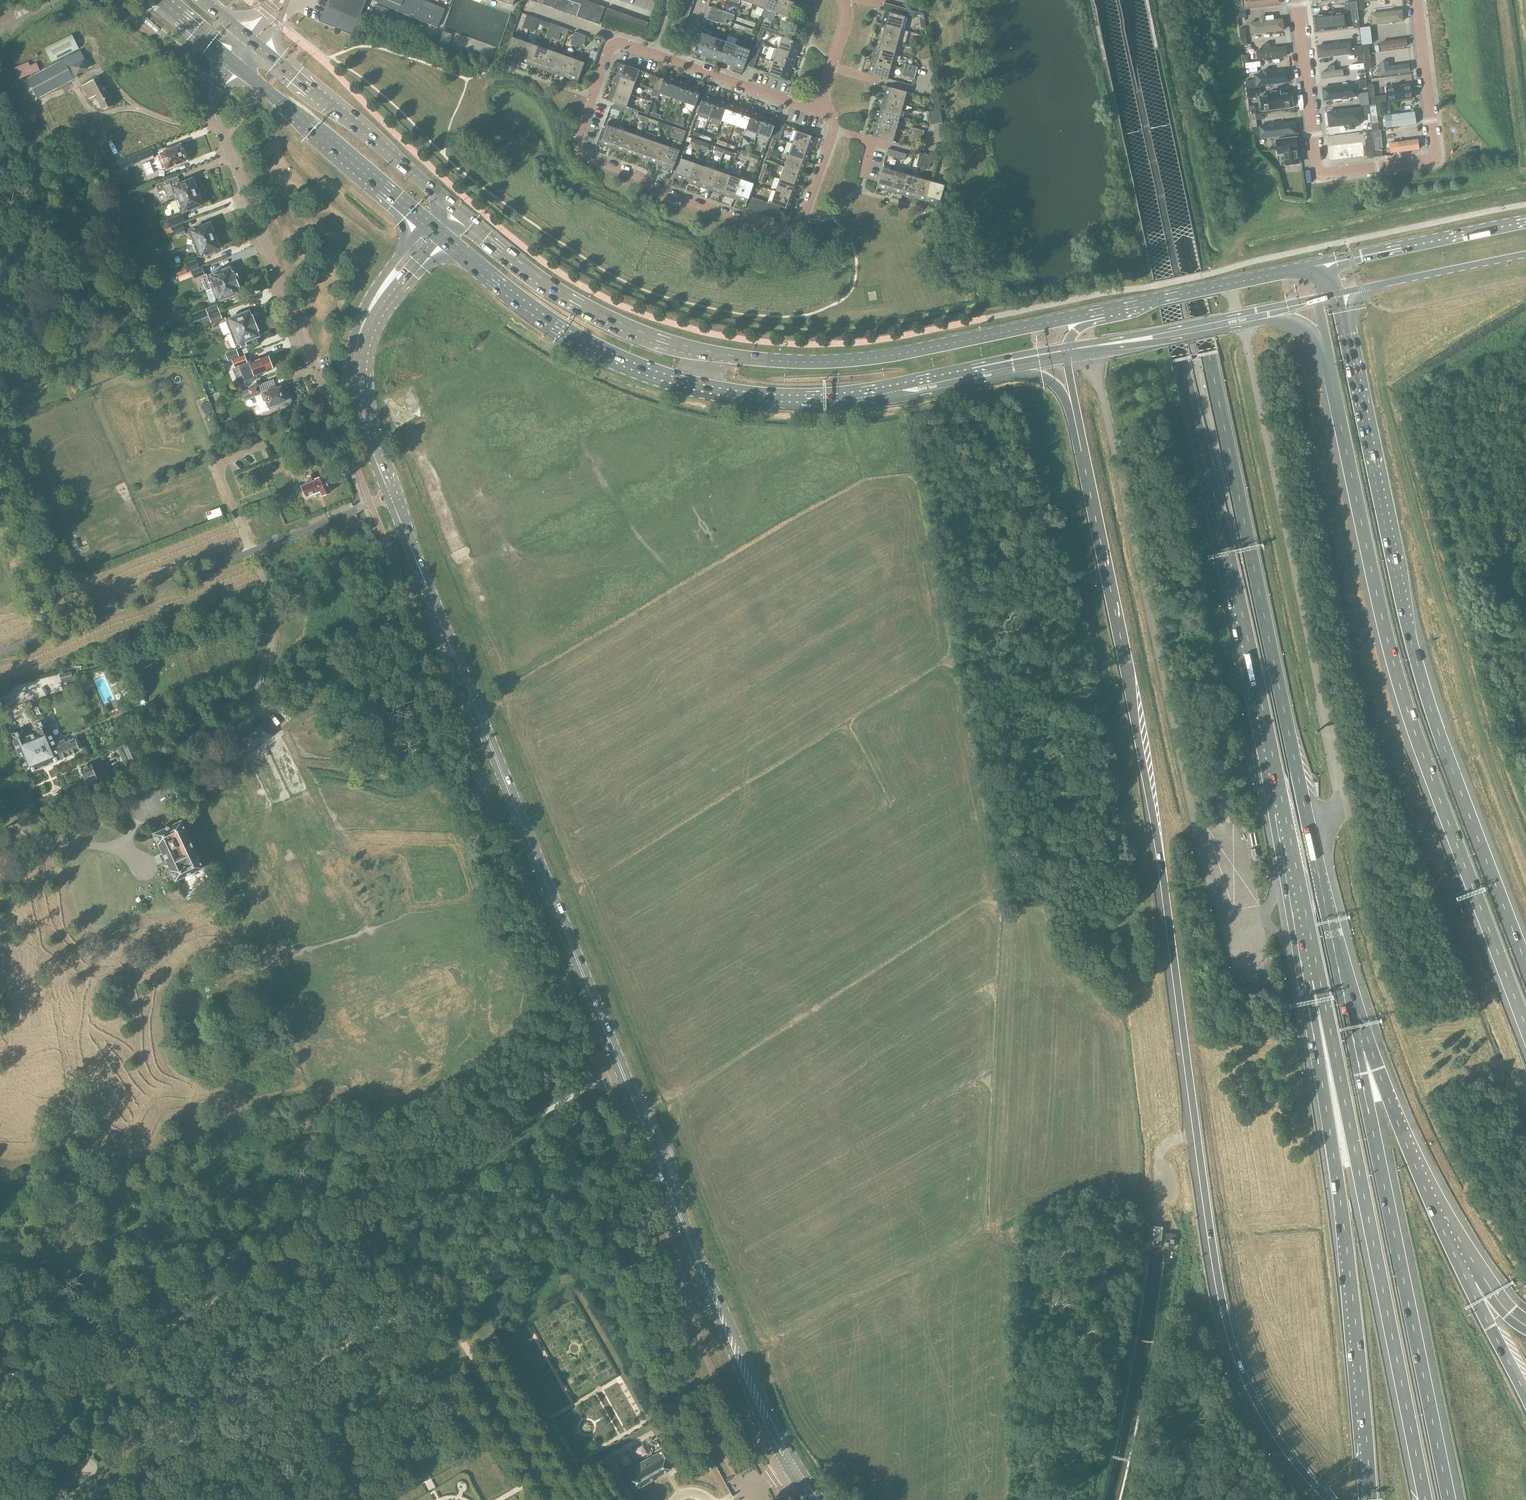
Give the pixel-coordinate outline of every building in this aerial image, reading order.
[(367,0),(327,0),(319,21),(343,31),(352,35),(367,0)] [(437,28),(445,9),(425,0),(372,0),(437,28)] [(548,6),(554,8),(556,0),(550,0),(548,6)] [(554,8),(559,10),(563,0),(556,0),(554,8)] [(565,12),(569,0),(563,0),(559,10),(565,12)] [(565,12),(571,14),(575,2),(574,2),(569,0),(565,12)] [(752,4),(751,7),(756,9),(757,6),(764,9),(767,0),(753,0),(752,4)] [(764,9),(776,13),(780,0),(767,0),(764,9)] [(776,13),(788,17),(794,0),(780,0),(776,13)] [(1237,11),(1238,11),(1241,11),(1242,10),(1246,10),(1245,4),(1243,4),(1242,0),(1236,0),(1237,11)] [(1246,8),(1282,4),(1282,0),(1245,0),(1246,8)] [(680,1),(678,6),(690,11),(692,5),(680,1)] [(581,4),(575,2),(571,14),(576,16),(581,4)] [(907,18),(909,10),(883,2),(881,11),(886,12),(883,24),(901,29),(904,17),(907,18)] [(1356,2),(1348,3),(1344,3),(1344,4),(1345,11),(1351,10),(1354,29),(1360,28),(1357,2),(1356,2)] [(388,9),(376,4),(373,11),(385,16),(388,9)] [(581,4),(576,16),(582,18),(586,6),(581,4)] [(597,10),(602,12),(604,7),(597,4),(595,9),(597,10)] [(588,7),(586,6),(582,18),(587,20),(591,8),(588,7)] [(688,16),(690,11),(678,6),(676,12),(688,16)] [(706,11),(721,17),(723,11),(708,6),(706,11)] [(613,16),(615,10),(607,7),(605,13),(613,16)] [(591,8),(587,20),(593,22),(597,10),(595,9),(591,8)] [(1403,8),(1372,13),(1374,25),(1405,20),(1403,8)] [(602,12),(597,10),(593,22),(598,24),(602,12)] [(613,16),(621,19),(623,13),(615,10),(613,16)] [(718,22),(721,17),(706,11),(704,17),(718,22)] [(923,13),(914,11),(913,16),(924,19),(923,13)] [(686,22),(688,16),(676,12),(674,18),(686,22)] [(630,22),(632,16),(623,13),(621,19),(630,22)] [(528,29),(532,16),(527,14),(522,27),(528,29)] [(1275,14),(1260,15),(1260,20),(1250,21),(1251,33),(1285,31),(1284,17),(1275,18),(1275,14)] [(1345,15),(1316,16),(1316,29),(1345,28),(1345,15)] [(544,20),(540,19),(532,16),(528,29),(534,31),(536,23),(542,25),(544,20)] [(632,16),(630,22),(638,24),(640,19),(632,16)] [(684,27),(686,22),(674,18),(672,23),(684,27)] [(640,19),(638,24),(646,27),(648,22),(640,19)] [(542,25),(547,27),(549,28),(546,35),(552,37),(556,25),(544,20),(542,25)] [(682,33),(684,27),(672,23),(670,29),(682,33)] [(901,29),(883,24),(879,36),(897,41),(901,29)] [(569,29),(556,25),(552,37),(558,40),(560,33),(567,35),(569,29)] [(1372,44),(1370,27),(1360,28),(1362,45),(1372,44)] [(680,39),(682,33),(670,29),(668,35),(680,39)] [(438,41),(449,45),(453,34),(442,30),(438,41)] [(580,33),(575,31),(570,44),(576,46),(580,33)] [(586,36),(580,33),(576,46),(582,48),(586,36)] [(695,50),(707,55),(713,37),(701,33),(695,50)] [(51,62),(79,48),(72,34),(44,48),(51,62)] [(512,34),(503,59),(504,60),(506,54),(517,59),(515,64),(516,64),(525,38),(524,38),(524,41),(512,37),(513,34),(512,34)] [(781,36),(777,49),(794,55),(799,43),(781,36)] [(897,41),(879,36),(876,49),(894,54),(897,41)] [(707,55),(719,59),(725,41),(713,37),(707,55)] [(1406,37),(1381,41),(1382,49),(1407,46),(1406,37)] [(531,41),(525,38),(516,64),(518,59),(529,63),(527,68),(528,68),(537,43),(536,43),(536,45),(530,43),(531,41)] [(719,59),(731,63),(737,46),(739,40),(735,39),(733,44),(725,41),(719,59)] [(1287,56),(1287,45),(1275,46),(1275,42),(1264,43),(1264,48),(1257,49),(1258,58),(1287,56)] [(537,43),(528,68),(530,63),(541,67),(539,72),(540,72),(549,47),(543,45),(543,48),(536,45),(537,43)] [(931,58),(929,45),(923,46),(925,59),(931,58)] [(737,46),(731,63),(743,68),(749,50),(737,46)] [(925,59),(923,46),(916,47),(919,60),(925,59)] [(1357,54),(1363,54),(1362,46),(1352,47),(1353,55),(1357,54)] [(555,49),(549,47),(540,72),(542,67),(553,71),(551,76),(552,76),(561,51),(560,51),(560,54),(554,52),(555,49)] [(790,67),(794,55),(777,49),(772,61),(790,67)] [(894,54),(876,49),(873,61),(890,66),(894,54)] [(561,51),(552,76),(552,77),(554,71),(565,76),(563,81),(564,81),(573,55),(566,53),(565,56),(560,54),(561,51)] [(753,68),(757,55),(752,53),(747,66),(753,68)] [(1370,53),(1363,54),(1364,61),(1365,69),(1372,69),(1370,53)] [(573,55),(564,81),(566,76),(577,80),(575,85),(576,85),(585,60),(584,60),(583,62),(572,58),(573,55)] [(74,79),(71,73),(63,59),(27,78),(38,99),(74,79)] [(1380,61),(1382,76),(1410,71),(1409,62),(1390,65),(1389,60),(1380,61)] [(786,79),(790,67),(772,61),(768,73),(786,79)] [(890,66),(873,61),(869,73),(887,78),(890,66)] [(29,62),(14,68),(16,72),(19,79),(39,70),(36,63),(30,65),(29,62)] [(904,63),(903,69),(916,73),(917,67),(904,63)] [(639,70),(621,64),(617,76),(634,82),(639,70)] [(1323,76),(1344,75),(1344,68),(1336,69),(1336,64),(1328,65),(1329,70),(1322,71),(1323,76)] [(916,73),(903,69),(901,75),(914,79),(916,73)] [(658,93),(670,98),(676,80),(664,75),(662,78),(658,91),(657,93),(658,93)] [(95,95),(103,110),(114,105),(99,76),(88,82),(82,86),(89,99),(95,95)] [(634,82),(617,76),(613,88),(630,94),(634,82)] [(657,76),(653,89),(658,91),(662,78),(657,76)] [(1246,80),(1247,88),(1257,87),(1256,79),(1246,80)] [(1367,88),(1366,79),(1360,80),(1356,81),(1357,89),(1367,88)] [(676,80),(670,98),(682,102),(688,84),(676,80)] [(688,84),(682,102),(694,106),(700,88),(688,84)] [(1369,97),(1370,105),(1376,105),(1387,103),(1386,95),(1375,96),(1373,84),(1367,85),(1369,97)] [(1412,84),(1389,85),(1390,100),(1413,99),(1412,84)] [(888,87),(885,99),(905,105),(907,101),(904,100),(906,92),(888,87)] [(1257,87),(1247,88),(1248,98),(1249,98),(1256,97),(1256,94),(1261,94),(1260,87),(1257,87)] [(630,94),(613,88),(608,101),(614,103),(614,102),(626,106),(630,94)] [(1361,105),(1369,105),(1368,93),(1360,93),(1361,105)] [(702,94),(696,112),(709,117),(715,99),(702,94)] [(937,97),(931,98),(933,111),(940,110),(937,97)] [(715,99),(709,117),(721,121),(727,103),(715,99)] [(885,99),(881,112),(899,117),(901,109),(904,110),(905,105),(885,99)] [(614,102),(614,103),(612,108),(625,112),(627,107),(626,106),(614,102)] [(727,103),(721,121),(733,125),(739,107),(727,103)] [(1376,106),(1370,107),(1372,123),(1378,122),(1376,106)] [(739,107),(733,125),(745,129),(751,112),(739,107)] [(935,123),(942,122),(940,110),(933,111),(935,123)] [(1416,111),(1385,115),(1387,128),(1418,124),(1416,111)] [(751,112),(745,129),(757,133),(763,116),(751,112)] [(881,112),(878,124),(895,129),(899,117),(881,112)] [(678,115),(676,120),(674,124),(683,127),(684,123),(683,123),(685,117),(678,115)] [(763,116),(757,133),(769,138),(775,120),(763,116)] [(1296,120),(1260,123),(1261,137),(1298,133),(1296,120)] [(613,146),(619,129),(606,124),(600,142),(613,146)] [(783,126),(777,124),(773,136),(779,138),(783,126)] [(895,129),(878,124),(874,136),(892,141),(895,129)] [(912,127),(910,133),(923,136),(924,131),(912,127)] [(625,150),(631,133),(619,129),(613,146),(625,150)] [(796,130),(791,143),(809,149),(813,136),(796,130)] [(1372,131),(1366,132),(1367,140),(1365,140),(1366,144),(1366,146),(1363,146),(1364,156),(1367,156),(1367,158),(1371,157),(1375,157),(1374,143),(1372,131)] [(637,154),(643,137),(631,133),(625,150),(637,154)] [(923,136),(910,133),(908,139),(921,143),(923,136)] [(649,159),(655,141),(643,137),(637,154),(649,159)] [(1299,163),(1298,137),(1277,138),(1278,153),(1286,153),(1286,164),(1299,163)] [(1390,141),(1391,152),(1420,149),(1419,139),(1390,141)] [(661,163),(667,145),(655,141),(649,159),(661,163)] [(791,143),(787,155),(805,161),(809,149),(791,143)] [(673,167),(679,150),(667,145),(661,163),(673,167)] [(164,153),(157,155),(162,169),(175,164),(175,165),(176,164),(185,160),(184,159),(185,157),(184,154),(182,153),(179,147),(165,152),(164,152),(164,153)] [(153,155),(150,148),(138,153),(141,160),(153,155)] [(1476,148),(1466,150),(1468,159),(1478,156),(1476,148)] [(886,155),(898,158),(900,152),(888,149),(886,155)] [(916,165),(922,166),(926,154),(920,152),(916,165)] [(138,153),(109,165),(111,172),(141,160),(138,153)] [(926,154),(922,166),(928,168),(931,156),(926,154)] [(949,166),(947,154),(941,154),(943,167),(949,166)] [(787,155),(783,167),(800,173),(805,161),(787,155)] [(680,158),(674,175),(687,180),(693,162),(680,158)] [(693,162),(687,180),(699,184),(705,167),(693,162)] [(705,167),(699,184),(711,188),(717,171),(705,167)] [(783,167),(779,179),(796,185),(800,173),(783,167)] [(889,170),(882,168),(877,186),(890,189),(895,172),(894,171),(895,168),(890,167),(889,170)] [(717,171),(711,188),(723,193),(729,175),(717,171)] [(902,193),(907,175),(895,172),(890,189),(902,193)] [(729,175),(723,193),(735,197),(741,179),(729,175)] [(914,196),(919,178),(907,175),(902,193),(914,196)] [(192,179),(180,184),(177,176),(155,185),(158,191),(165,188),(168,195),(173,193),(176,200),(197,192),(196,191),(197,189),(196,185),(194,185),(192,179)] [(926,200),(931,182),(919,178),(914,196),(926,200)] [(741,179),(735,197),(747,201),(753,184),(741,179)] [(772,190),(792,197),(796,185),(779,179),(775,190),(772,190)] [(939,203),(944,185),(931,182),(926,200),(939,203)] [(775,204),(780,206),(788,209),(792,197),(772,190),(768,202),(769,202),(775,204)] [(197,192),(176,200),(181,212),(186,210),(186,211),(188,210),(202,204),(199,198),(200,197),(199,193),(197,192)] [(747,208),(753,210),(758,198),(752,196),(747,208)] [(753,210),(759,212),(763,200),(758,198),(753,210)] [(769,202),(768,202),(763,200),(759,212),(765,214),(769,202)] [(770,216),(775,204),(769,202),(765,214),(770,216)] [(770,216),(776,218),(780,206),(775,204),(770,216)] [(182,223),(185,221),(182,214),(161,222),(164,230),(182,223)] [(173,231),(174,234),(174,235),(184,230),(182,223),(164,230),(166,234),(173,231)] [(191,245),(215,236),(214,235),(215,233),(214,230),(212,229),(209,223),(195,229),(195,228),(193,229),(194,229),(189,231),(190,234),(194,243),(191,244),(191,245)] [(197,251),(199,256),(204,254),(204,255),(205,254),(219,248),(217,242),(218,241),(216,237),(215,236),(191,245),(194,252),(197,251)] [(199,267),(196,260),(186,264),(189,271),(199,267)] [(185,266),(175,270),(178,276),(187,272),(185,266)] [(194,278),(205,274),(202,267),(192,271),(194,278)] [(206,291),(236,279),(233,273),(231,273),(229,268),(207,277),(207,276),(203,278),(203,279),(201,280),(202,281),(201,281),(205,291),(206,291)] [(211,303),(215,302),(239,292),(237,287),(238,286),(236,279),(206,291),(211,303)] [(209,316),(219,312),(216,305),(191,314),(194,322),(202,319),(209,316)] [(204,325),(212,323),(222,319),(219,312),(209,316),(202,319),(204,325)] [(248,312),(226,320),(231,333),(255,323),(252,316),(251,317),(248,312)] [(255,323),(231,333),(237,348),(247,345),(245,341),(258,336),(256,330),(258,330),(255,323)] [(239,356),(236,349),(226,353),(229,360),(239,356)] [(244,355),(232,360),(235,367),(239,366),(245,383),(256,378),(255,375),(265,371),(266,372),(267,371),(273,368),(272,367),(273,365),(271,362),(270,361),(268,356),(256,361),(256,360),(254,361),(255,361),(250,363),(250,361),(247,362),(244,355)] [(245,383),(248,389),(258,385),(255,379),(245,383)] [(244,398),(245,399),(244,401),(255,397),(262,414),(290,402),(291,400),(288,393),(285,392),(283,393),(281,386),(276,388),(276,387),(268,391),(268,392),(261,394),(258,385),(248,389),(241,392),(244,398)] [(204,412),(212,410),(209,401),(202,403),(204,412)] [(293,438),(306,433),(303,424),(290,430),(293,438)] [(316,464),(312,457),(310,452),(304,455),(309,467),(316,464)] [(317,478),(313,475),(308,477),(310,482),(301,486),(305,496),(320,491),(322,495),(331,491),(324,475),(317,478)] [(22,730),(10,734),(26,771),(26,772),(27,772),(28,772),(29,772),(39,768),(39,769),(51,764),(51,763),(61,759),(61,758),(78,750),(74,740),(71,741),(70,739),(63,742),(63,740),(55,743),(45,720),(34,724),(38,732),(25,737),(22,730)] [(132,742),(124,746),(129,759),(126,760),(128,767),(140,762),(132,742)] [(94,767),(80,773),(88,792),(109,784),(106,775),(98,778),(94,767)] [(92,798),(82,802),(85,809),(95,804),(92,798)] [(155,834),(163,853),(175,882),(203,870),(182,822),(155,834)] [(1174,1247),(1175,1233),(1166,1232),(1165,1246),(1174,1247)] [(513,1300),(512,1301),(515,1308),(524,1302),(521,1296),(513,1300)] [(635,1447),(638,1457),(648,1454),(645,1444),(635,1447)] [(623,1471),(633,1489),(649,1480),(650,1480),(654,1477),(655,1477),(671,1468),(661,1450),(623,1471)] [(624,1465),(633,1461),(629,1452),(619,1457),(624,1465)] [(712,1457),(707,1460),(712,1469),(716,1466),(717,1466),(712,1457)]
